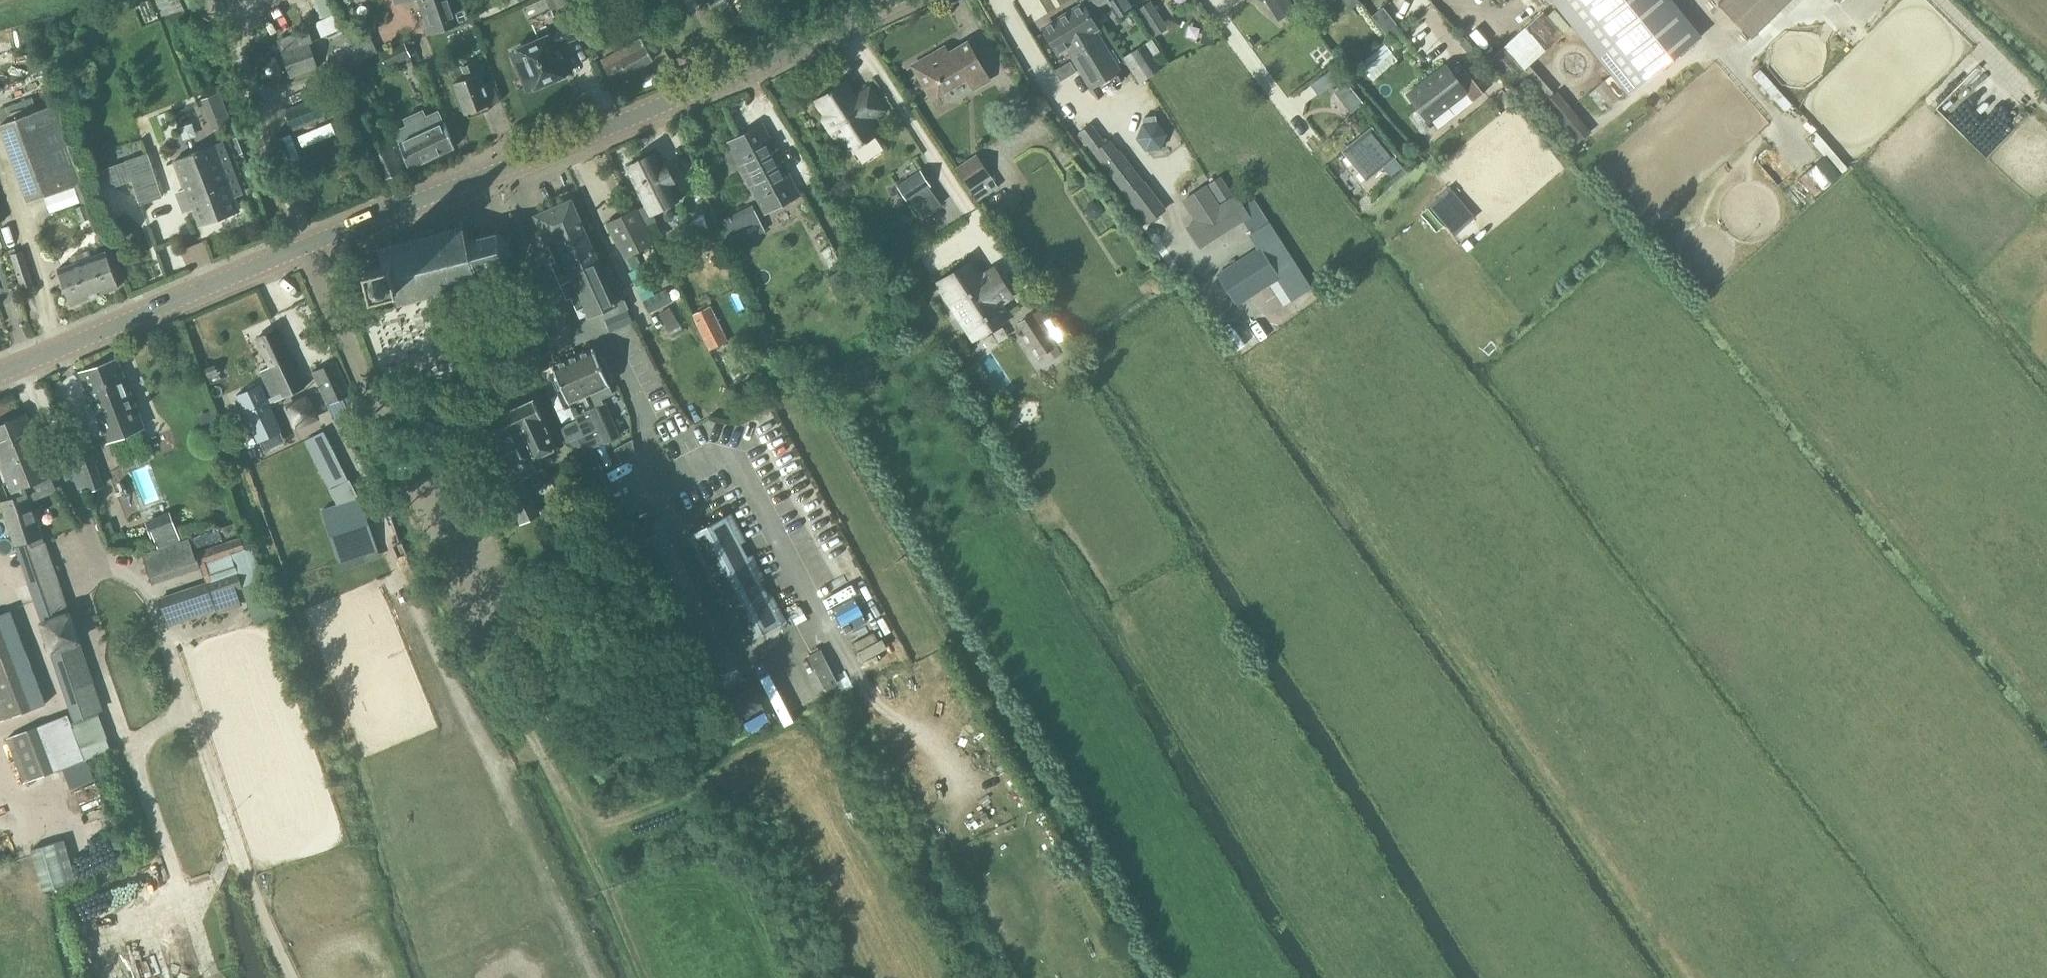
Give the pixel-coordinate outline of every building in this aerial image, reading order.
[(328,0),(316,0),(324,19),(334,15),(328,0)] [(432,34),(468,22),(464,9),(455,12),(450,0),(420,0),(432,34)] [(1127,0),(1113,0),(1123,15),(1133,9),(1127,0)] [(1281,18),(1295,9),(1289,0),(1270,0),(1281,18)] [(1303,14),(1309,10),(1314,7),(1309,0),(1294,0),(1303,14)] [(1612,73),(1627,92),(1629,95),(1702,36),(1672,0),(1553,0),(1612,73)] [(1794,0),(1724,0),(1720,4),(1755,39),(1794,0)] [(1158,36),(1170,28),(1153,1),(1140,9),(1158,36)] [(1121,81),(1124,79),(1095,31),(1097,30),(1096,28),(1083,5),(1082,4),(1043,28),(1049,37),(1059,53),(1066,49),(1074,62),(1091,90),(1102,83),(1111,78),(1113,81),(1115,85),(1116,84),(1121,81)] [(530,89),(570,71),(558,43),(577,34),(568,14),(556,19),(561,29),(553,33),(554,34),(513,52),(530,89)] [(1388,35),(1398,27),(1391,18),(1381,26),(1388,35)] [(1217,33),(1204,28),(1200,43),(1213,44),(1217,33)] [(291,78),(319,68),(310,44),(313,43),(308,29),(278,40),(291,78)] [(614,82),(653,60),(641,38),(602,60),(614,82)] [(389,67),(413,55),(407,42),(382,53),(389,67)] [(989,79),(969,43),(941,59),(938,53),(914,66),(932,100),(968,79),(973,88),(989,79)] [(1386,44),(1361,64),(1368,72),(1393,53),(1386,44)] [(1511,81),(1522,72),(1501,50),(1487,63),(1508,85),(1511,81)] [(1139,64),(1148,78),(1159,71),(1150,57),(1139,64)] [(483,85),(475,62),(464,66),(468,77),(454,83),(465,114),(468,113),(469,117),(481,113),(480,109),(501,101),(494,82),(483,85)] [(1435,115),(1472,86),(1479,95),(1487,89),(1469,68),(1461,74),(1451,62),(1414,91),(1435,115)] [(1076,72),(1071,63),(1062,69),(1067,77),(1076,72)] [(1544,103),(1554,93),(1531,67),(1520,77),(1544,103)] [(828,116),(824,119),(838,140),(842,138),(851,151),(878,134),(868,120),(888,107),(879,93),(874,96),(870,89),(860,96),(849,79),(817,99),(828,116)] [(1353,115),(1367,104),(1350,82),(1336,93),(1353,115)] [(1579,143),(1592,132),(1558,93),(1545,104),(1579,143)] [(294,129),(326,117),(318,95),(286,108),(294,129)] [(382,180),(404,171),(396,154),(389,138),(370,96),(349,105),(382,180)] [(56,104),(0,125),(0,126),(28,198),(28,200),(86,178),(57,104),(56,104)] [(397,132),(399,134),(402,142),(401,143),(411,167),(411,169),(457,149),(445,123),(444,123),(441,115),(441,116),(439,111),(427,117),(424,111),(406,120),(407,122),(409,126),(407,127),(397,132)] [(231,116),(214,121),(217,129),(233,123),(231,116)] [(1105,141),(1091,123),(1080,132),(1125,195),(1128,193),(1148,220),(1163,209),(1122,152),(1120,154),(1109,139),(1105,141)] [(765,212),(800,193),(764,125),(729,143),(765,212)] [(1347,150),(1369,177),(1394,156),(1372,130),(1347,150)] [(238,210),(214,146),(175,161),(185,188),(176,192),(184,213),(193,209),(199,225),(238,210)] [(648,206),(639,210),(646,225),(656,220),(653,213),(678,200),(671,184),(675,182),(667,166),(662,168),(654,153),(628,166),(648,206)] [(955,168),(956,169),(968,188),(988,176),(990,174),(977,154),(955,168)] [(162,197),(148,155),(127,161),(127,162),(106,169),(111,187),(133,180),(140,204),(162,197)] [(923,216),(917,207),(935,196),(929,186),(930,186),(921,171),(898,186),(908,201),(911,199),(922,217),(923,216)] [(1212,185),(1219,197),(1222,201),(1226,199),(1233,194),(1223,178),(1212,185)] [(1183,200),(1191,212),(1197,221),(1196,221),(1188,227),(1188,228),(1199,243),(1201,247),(1250,216),(1238,197),(1231,202),(1219,210),(1213,201),(1204,187),(1183,200)] [(1457,236),(1478,218),(1451,188),(1431,206),(1457,236)] [(616,303),(571,201),(537,216),(557,261),(552,263),(568,298),(572,296),(581,316),(590,312),(591,314),(616,303)] [(730,248),(765,231),(753,206),(718,223),(730,248)] [(626,258),(655,243),(646,225),(639,210),(638,208),(608,223),(626,258)] [(465,234),(461,221),(458,222),(459,226),(448,228),(447,225),(443,226),(444,229),(433,232),(432,229),(427,230),(428,234),(418,236),(417,233),(413,234),(414,237),(404,240),(403,236),(399,238),(400,241),(392,243),(391,240),(387,241),(388,244),(380,246),(379,243),(375,244),(376,248),(372,249),(373,252),(378,251),(382,265),(364,270),(371,295),(390,291),(394,304),(390,304),(391,308),(395,306),(396,310),(400,309),(399,305),(415,301),(417,305),(420,304),(420,300),(430,297),(431,301),(435,300),(434,296),(445,294),(446,297),(450,296),(449,292),(460,290),(461,293),(465,292),(464,288),(475,285),(476,289),(510,280),(508,268),(510,265),(506,262),(512,254),(516,255),(516,251),(511,250),(509,241),(511,238),(509,235),(506,238),(497,232),(498,227),(495,227),(494,232),(484,235),(482,230),(478,232),(480,236),(468,239),(467,234),(465,234)] [(1238,304),(1279,277),(1260,247),(1218,274),(1238,304)] [(22,289),(34,285),(23,250),(11,254),(22,289)] [(96,296),(119,287),(106,251),(83,260),(96,296)] [(71,305),(96,296),(83,260),(58,269),(71,305)] [(975,338),(1009,316),(1000,303),(1012,295),(995,269),(983,277),(972,260),(938,283),(975,338)] [(654,295),(643,301),(646,305),(649,313),(672,301),(666,291),(665,289),(654,295)] [(683,330),(669,307),(659,313),(672,336),(683,330)] [(1020,322),(1019,323),(1027,335),(1037,329),(1041,326),(1032,314),(1022,320),(1020,322)] [(698,325),(710,349),(725,341),(713,317),(698,325)] [(275,403),(305,389),(278,329),(258,338),(271,367),(261,372),(273,397),(268,399),(261,384),(236,396),(247,419),(240,422),(244,431),(251,428),(258,443),(259,443),(256,437),(280,427),(282,432),(283,432),(270,404),(275,402),(275,403)] [(533,362),(543,357),(538,346),(528,351),(533,362)] [(569,403),(577,422),(578,424),(579,423),(584,435),(577,438),(583,451),(604,442),(605,443),(618,438),(603,404),(600,397),(612,391),(610,385),(602,369),(593,349),(577,356),(573,358),(569,359),(565,361),(553,366),(557,377),(569,403)] [(106,443),(144,428),(117,358),(79,373),(106,443)] [(327,405),(350,395),(335,361),(312,371),(327,405)] [(522,520),(537,513),(521,479),(537,471),(534,465),(542,462),(539,456),(556,448),(533,399),(489,420),(510,464),(498,469),(522,520)] [(216,413),(214,414),(204,418),(209,432),(220,428),(221,427),(216,413)] [(0,426),(0,461),(14,498),(2,502),(16,545),(17,545),(42,537),(42,536),(28,494),(26,494),(23,487),(50,476),(52,475),(28,414),(0,426)] [(573,423),(562,428),(566,437),(577,433),(573,423)] [(90,492),(103,487),(81,426),(68,431),(90,492)] [(62,468),(74,463),(68,447),(56,452),(62,468)] [(361,497),(323,509),(340,561),(377,549),(361,497)] [(171,512),(146,521),(153,539),(157,548),(181,539),(178,529),(171,512)] [(725,518),(690,536),(745,642),(780,624),(787,620),(774,595),(770,596),(762,580),(766,579),(753,555),(750,557),(743,543),(746,541),(732,514),(725,518)] [(216,529),(190,538),(194,549),(224,539),(223,537),(241,531),(237,522),(216,529)] [(115,534),(110,523),(103,526),(107,537),(115,534)] [(716,689),(742,675),(664,530),(638,544),(716,689)] [(236,590),(244,587),(232,554),(245,549),(241,538),(194,553),(190,540),(145,555),(153,581),(207,563),(213,582),(161,600),(169,624),(220,608),(221,612),(241,605),(236,590)] [(1,721),(30,709),(32,709),(0,624),(0,718),(1,721)] [(81,644),(52,654),(53,657),(67,695),(81,690),(95,686),(81,644)] [(24,783),(43,776),(55,772),(55,771),(38,726),(30,729),(7,737),(24,783)] [(87,759),(63,768),(71,789),(95,780),(87,759)] [(45,893),(78,883),(65,841),(32,851),(45,893)]
